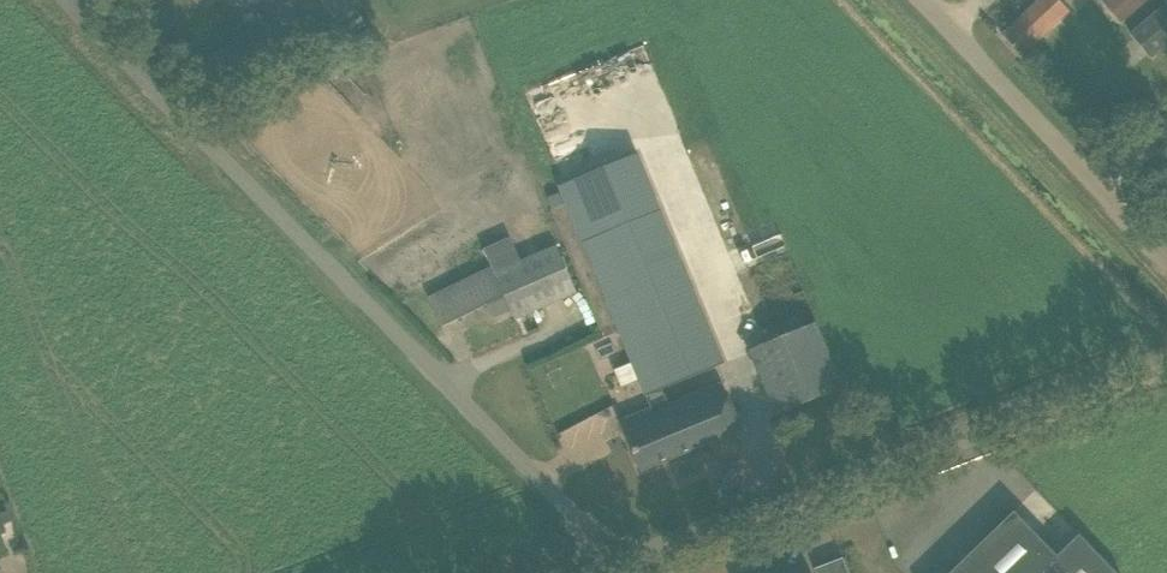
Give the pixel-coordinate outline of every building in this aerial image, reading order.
[(1019,54),(1066,11),(1056,0),(1041,0),(1002,35),(1019,54)] [(1102,1),(1120,22),(1146,0),(1104,0),(1102,1)] [(1152,59),(1166,46),(1166,2),(1131,33),(1152,59)] [(1075,93),(1068,99),(1087,120),(1094,114),(1075,93)] [(636,156),(558,187),(582,245),(604,300),(650,411),(622,422),(641,469),(739,429),(730,406),(720,382),(668,403),(662,388),(721,364),(659,213),(636,156)] [(560,192),(548,197),(553,208),(565,203),(560,192)] [(510,236),(483,248),(488,259),(515,247),(510,236)] [(520,259),(493,271),(510,310),(528,302),(531,309),(576,290),(555,244),(520,259)] [(478,275),(429,296),(430,297),(442,325),(486,305),(492,318),(510,310),(493,271),(492,269),(478,275)] [(751,351),(776,413),(841,386),(815,325),(751,351)] [(949,572),(1116,572),(1079,534),(1057,556),(1013,511),(949,572)]
